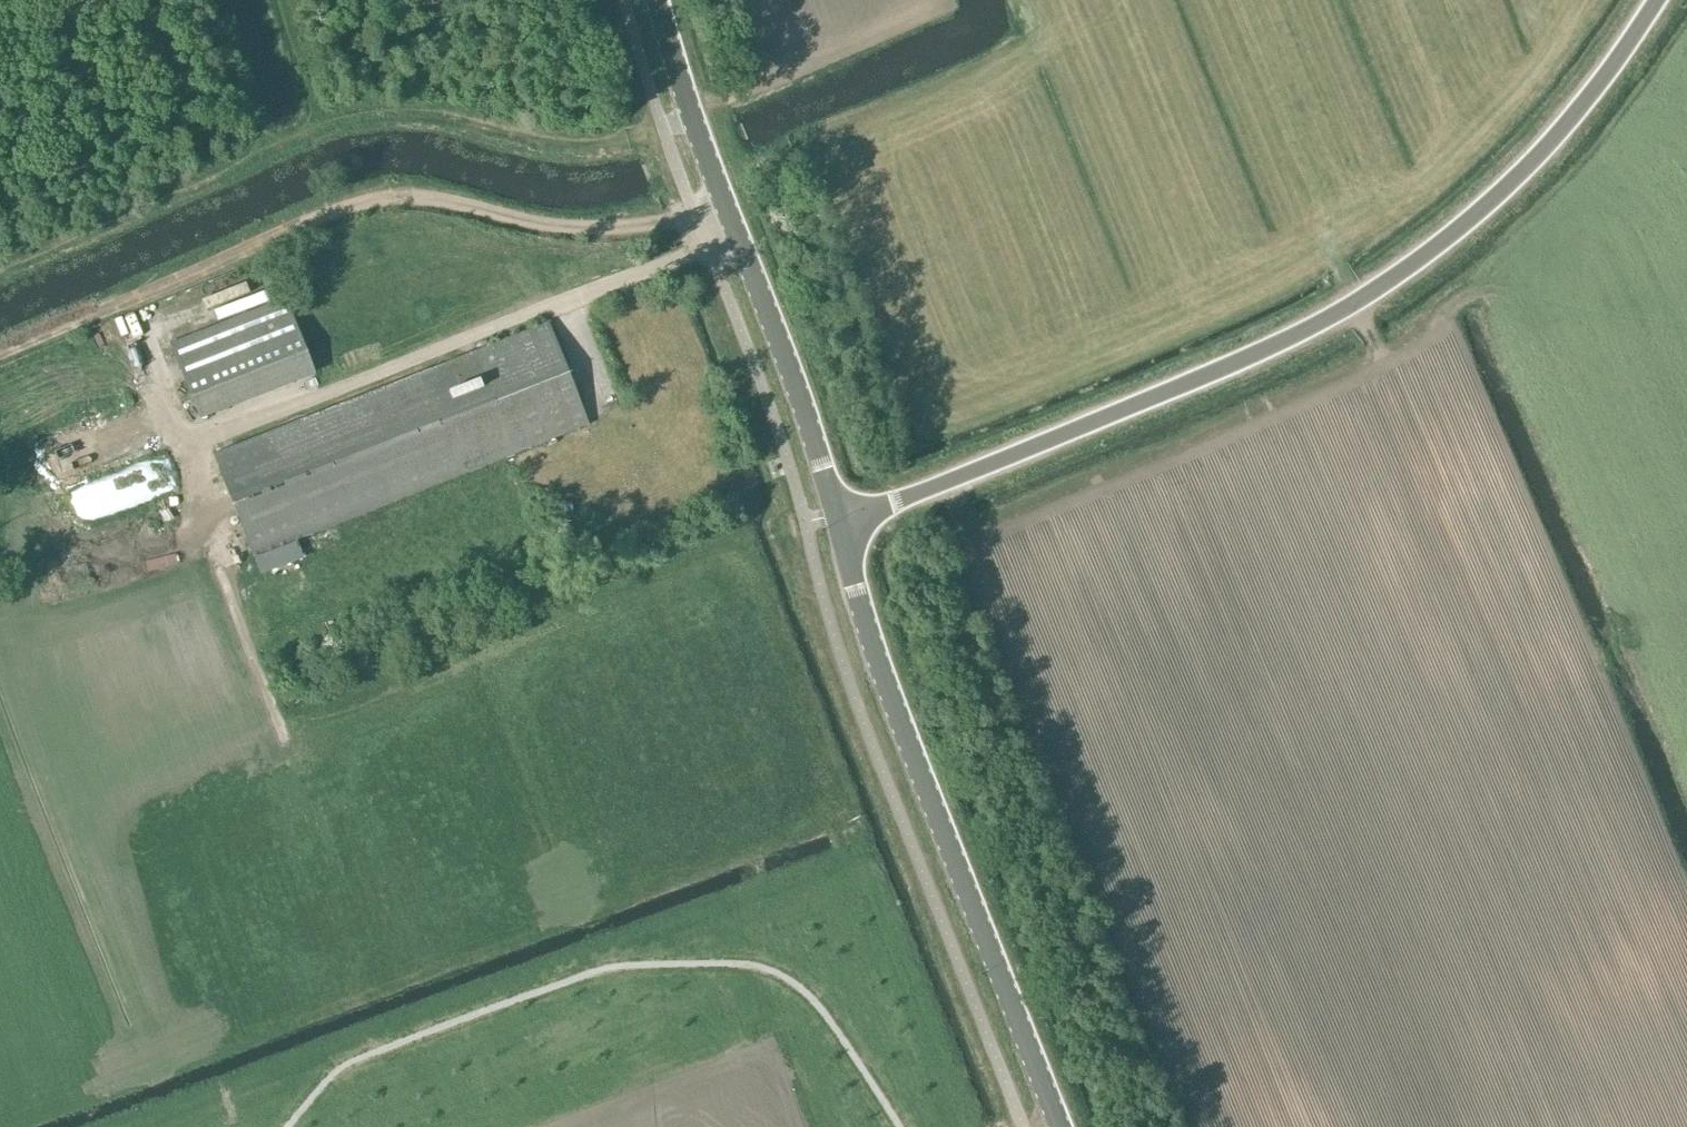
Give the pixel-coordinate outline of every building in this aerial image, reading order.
[(198,414),(312,369),(284,298),(170,343),(198,414)] [(254,556),(588,425),(547,323),(214,454),(254,556)] [(296,543),(255,559),(262,576),(280,569),(303,560),(296,543)]
